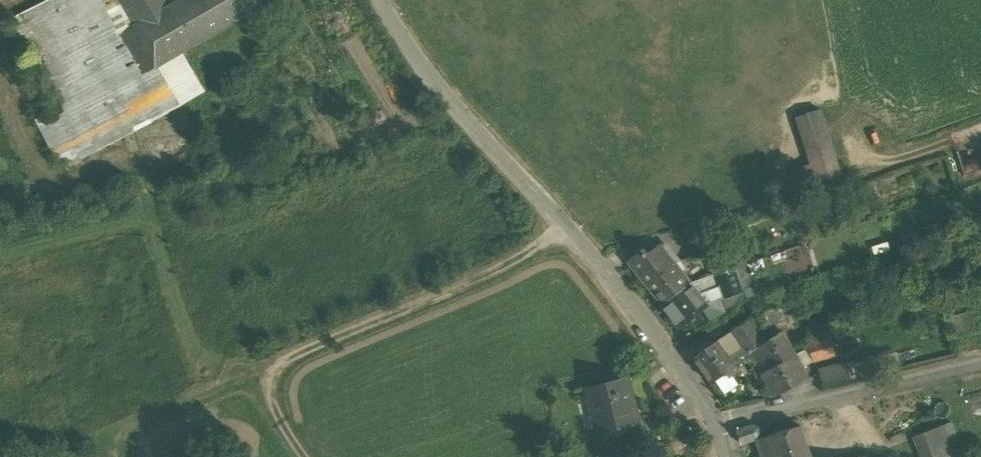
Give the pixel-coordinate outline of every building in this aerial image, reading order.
[(158,0),(137,0),(149,20),(164,11),(158,0)] [(175,5),(197,42),(238,18),(227,0),(183,0),(175,5)] [(259,0),(227,0),(238,18),(261,5),(259,0)] [(164,11),(149,20),(149,21),(135,29),(157,65),(197,42),(175,5),(164,11)] [(822,108),(794,117),(816,182),(843,173),(822,108)] [(723,232),(702,239),(706,251),(727,244),(723,232)] [(830,235),(804,244),(807,253),(833,244),(830,235)] [(727,244),(706,251),(709,261),(729,251),(727,244)] [(644,250),(629,262),(646,283),(674,261),(661,245),(648,255),(644,250)] [(729,251),(709,261),(714,275),(735,268),(731,257),(729,251)] [(742,253),(731,257),(735,268),(746,264),(742,253)] [(674,261),(646,283),(663,305),(691,283),(674,261)] [(735,268),(714,275),(718,287),(739,279),(737,276),(749,272),(746,264),(735,268)] [(749,272),(737,276),(739,279),(742,290),(754,286),(749,272)] [(739,279),(718,287),(721,297),(737,292),(742,290),(739,279)] [(691,283),(663,305),(680,326),(708,304),(691,283)] [(721,297),(719,298),(724,312),(740,302),(737,292),(721,297)] [(770,295),(751,306),(766,329),(782,319),(770,295)] [(748,322),(733,331),(748,352),(764,343),(748,322)] [(730,332),(718,340),(725,350),(729,347),(727,345),(736,339),(730,332)] [(764,343),(748,352),(763,372),(795,354),(782,332),(764,343)] [(831,339),(809,345),(813,359),(838,352),(837,348),(834,349),(831,339)] [(718,340),(694,357),(712,383),(725,374),(737,366),(725,350),(718,340)] [(742,348),(734,353),(741,363),(749,357),(742,348)] [(795,354),(763,372),(777,395),(808,376),(795,354)] [(870,373),(866,359),(848,364),(851,378),(870,373)] [(847,361),(819,368),(824,387),(852,380),(851,378),(848,364),(847,361)] [(737,366),(725,374),(729,379),(740,371),(737,366)] [(628,378),(588,388),(599,431),(639,421),(628,378)] [(980,413),(980,392),(971,394),(974,414),(980,413)] [(951,420),(942,424),(948,439),(957,435),(951,420)] [(753,424),(737,430),(742,444),(758,439),(761,434),(759,427),(756,425),(753,424)] [(917,434),(926,456),(955,456),(948,439),(942,424),(917,434)] [(758,439),(763,456),(811,456),(800,425),(758,439)]
